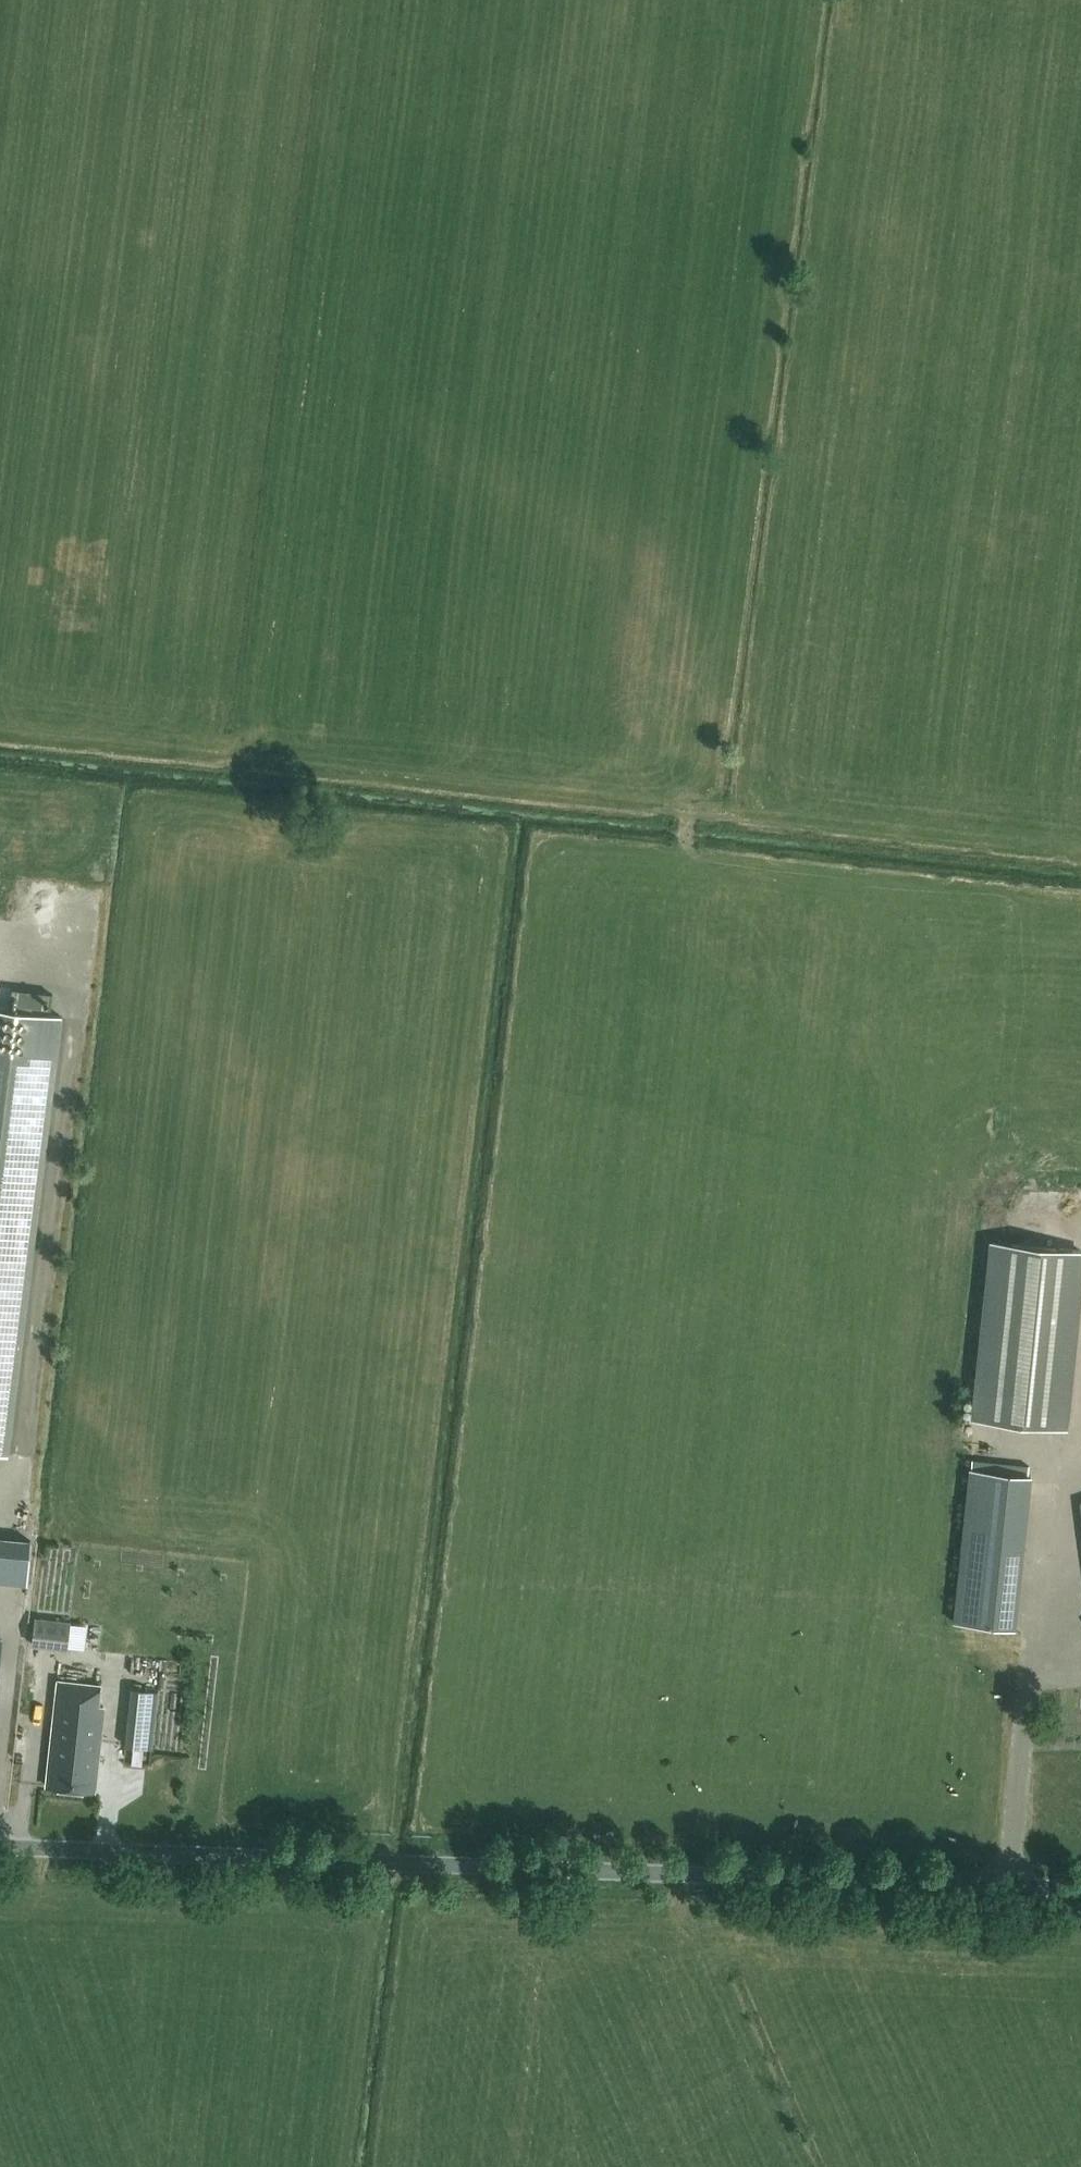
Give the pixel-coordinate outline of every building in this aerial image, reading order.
[(0,1009),(0,1454),(7,1455),(61,1017),(0,1009)] [(1080,1263),(1080,1251),(993,1242),(975,1418),(1064,1427),(1080,1263)] [(1032,1478),(975,1471),(957,1625),(1014,1631),(1032,1478)] [(0,1537),(0,1582),(27,1584),(31,1540),(0,1537)] [(68,1649),(71,1620),(35,1617),(32,1645),(68,1649)] [(103,1687),(60,1681),(45,1786),(93,1792),(106,1705),(100,1705),(103,1687)] [(153,1749),(159,1691),(130,1688),(125,1746),(153,1749)]
